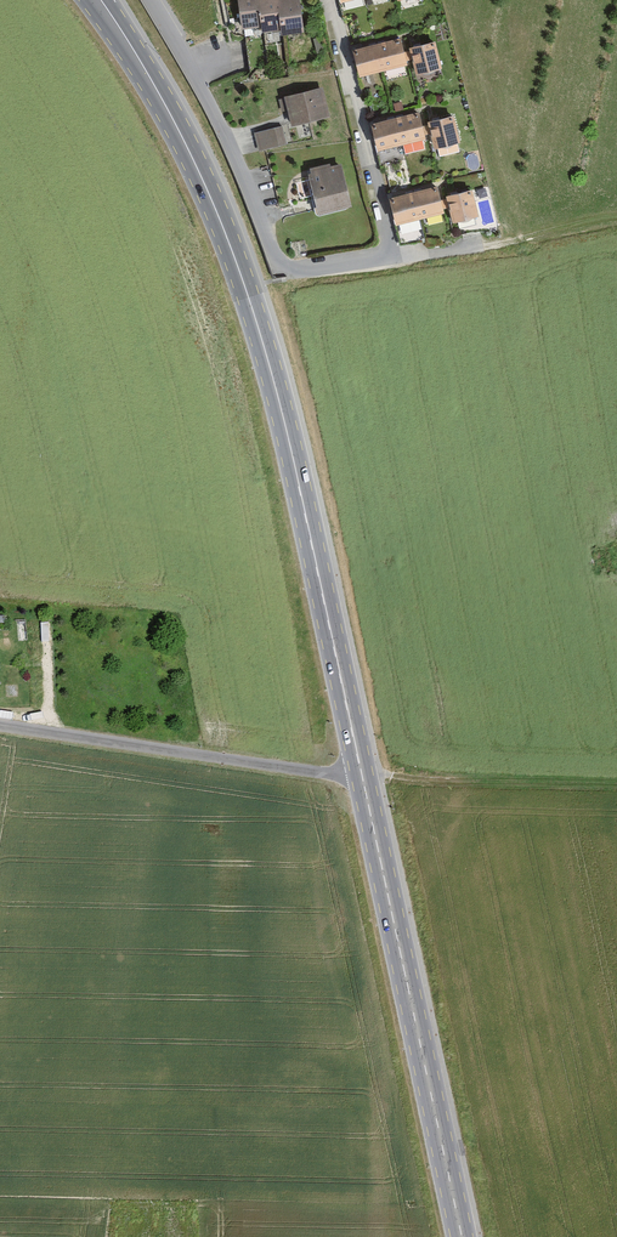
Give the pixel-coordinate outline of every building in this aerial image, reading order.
[(263,23),(260,0),(240,0),(244,26),(263,23)] [(283,27),(279,1),(279,0),(260,0),(263,23),(264,29),(283,27)] [(302,30),(298,0),(284,0),(279,1),(283,27),(283,33),(302,30)] [(400,41),(355,52),(360,75),(405,64),(400,41)] [(433,43),(411,48),(416,74),(439,68),(433,43)] [(322,88),(286,98),(293,124),(329,115),(322,88)] [(418,115),(373,126),(378,149),(423,138),(418,115)] [(453,118),(430,123),(436,148),(459,143),(453,118)] [(257,134),(261,150),(285,144),(281,128),(257,134)] [(339,167),(311,174),(320,212),(348,206),(339,167)] [(436,189),(391,200),(397,223),(442,212),(436,189)] [(469,191),(447,197),(453,222),(475,217),(469,191)]
